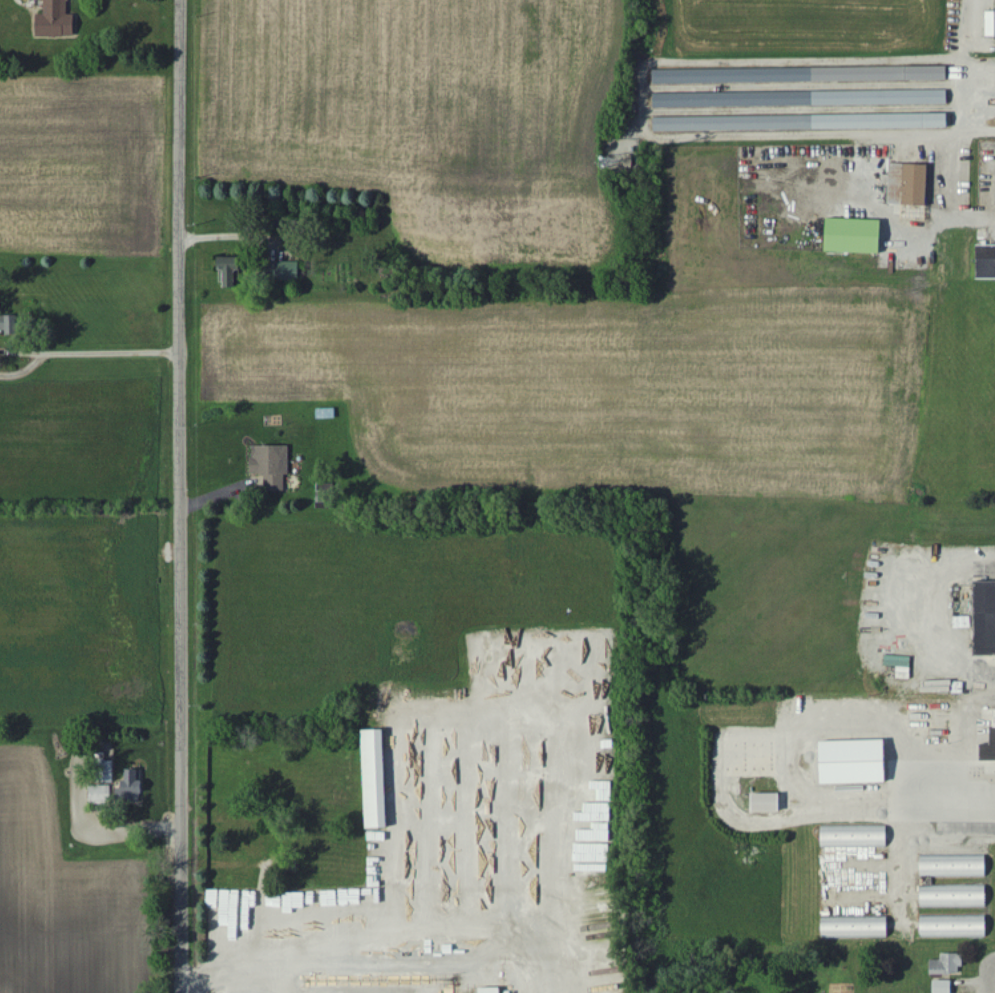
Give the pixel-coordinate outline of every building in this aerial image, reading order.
[(42,14),(37,14),(37,37),(75,37),(75,15),(69,15),(69,0),(43,0),(42,14)] [(994,37),(994,12),(987,12),(987,37),(994,37)] [(654,84),(906,81),(906,67),(654,70),(654,84)] [(949,67),(908,67),(909,81),(950,81),(949,67)] [(654,94),(654,108),(949,105),(949,91),(654,94)] [(654,118),(655,132),(951,128),(951,114),(654,118)] [(890,206),(929,207),(930,166),(891,165),(890,206)] [(883,255),(884,221),(829,219),(828,253),(883,255)] [(994,280),(994,246),(977,246),(976,279),(994,280)] [(225,289),(240,289),(241,258),(220,258),(220,271),(226,272),(225,289)] [(300,263),(268,263),(269,282),(301,281),(300,263)] [(7,331),(7,336),(20,335),(19,316),(0,317),(0,331),(7,331)] [(289,446),(251,448),(252,475),(265,475),(266,492),(286,492),(285,476),(290,476),(289,446)] [(975,583),(976,658),(994,658),(994,583),(975,583)] [(992,729),(992,744),(981,744),(981,762),(994,762),(994,729),(992,729)] [(365,732),(368,830),(390,830),(387,731),(365,732)] [(823,743),(824,786),(889,784),(888,741),(823,743)] [(117,789),(117,802),(143,802),(143,771),(125,771),(126,788),(117,789)] [(112,805),(112,787),(91,786),(91,804),(112,805)] [(782,795),(754,795),(755,814),(782,813),(782,795)] [(823,827),(823,849),(889,847),(889,826),(823,827)] [(988,855),(921,856),(922,877),(988,877),(988,855)] [(922,908),(988,908),(988,886),(922,887),(922,908)] [(211,892),(211,910),(222,910),(222,892),(211,892)] [(922,936),(988,937),(988,917),(922,916),(922,936)] [(824,938),(890,937),(889,917),(823,918),(824,938)] [(931,974),(963,975),(963,954),(942,954),(942,960),(931,960),(931,974)] [(953,981),(935,981),(935,992),(953,992),(953,981)]
